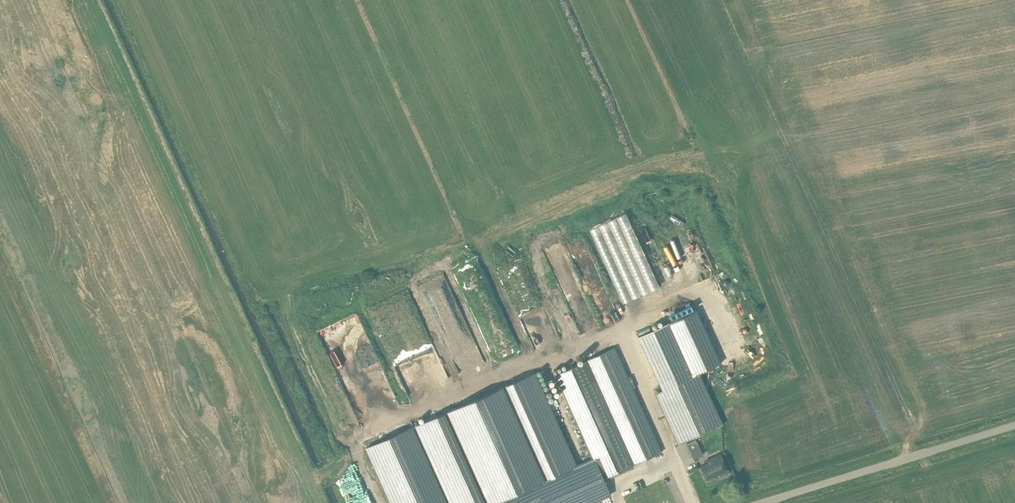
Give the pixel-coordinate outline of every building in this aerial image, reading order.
[(591,226),(619,302),(639,294),(611,219),(591,226)] [(573,222),(552,225),(553,232),(574,228),(573,222)] [(367,308),(370,315),(388,307),(385,300),(367,308)] [(668,324),(638,337),(659,383),(662,390),(655,393),(679,444),(691,439),(721,425),(715,412),(698,374),(721,363),(697,311),(668,323),(668,324)] [(614,348),(585,361),(557,373),(594,458),(603,478),(661,452),(614,348)] [(576,466),(534,372),(366,448),(391,502),(591,502),(611,494),(603,478),(594,458),(576,466)] [(695,439),(687,443),(692,454),(700,450),(695,439)] [(720,454),(708,460),(705,461),(706,464),(700,467),(707,480),(715,476),(716,479),(729,473),(720,454)]
